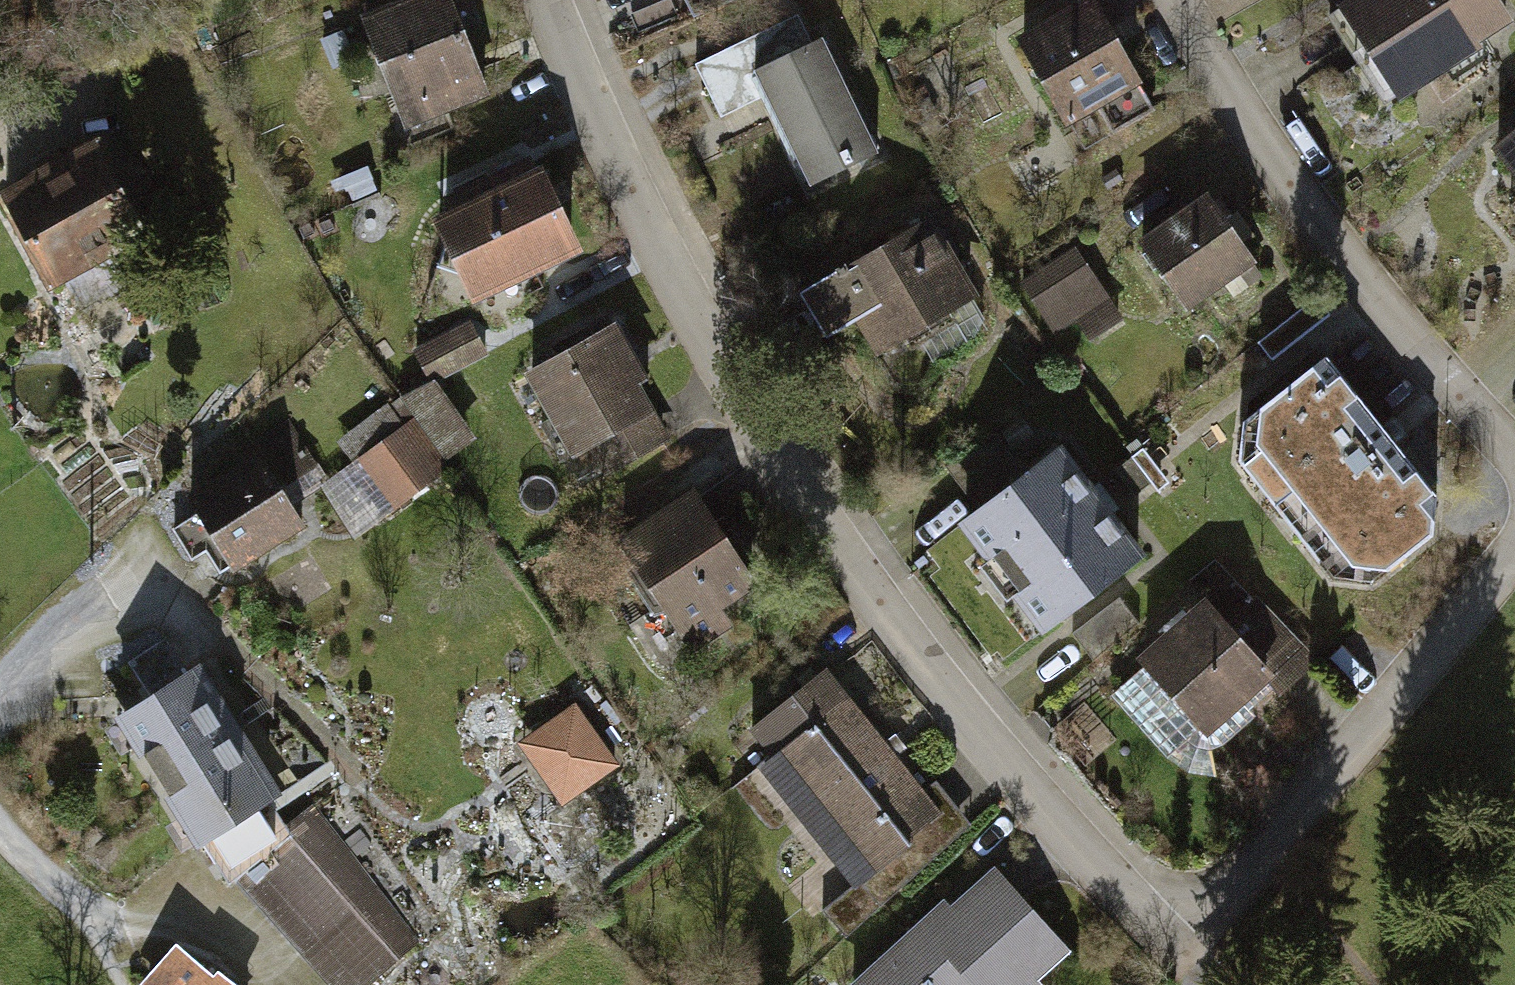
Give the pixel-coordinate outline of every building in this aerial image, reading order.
[(458,0),(364,0),(395,88),(479,59),(458,0)] [(691,22),(737,0),(681,0),(691,22)] [(1022,45),(1076,128),(1147,83),(1093,0),(1092,0),(1022,45)] [(1344,12),(1404,101),(1514,27),(1514,26),(1497,0),(1362,0),(1344,12)] [(818,29),(744,65),(798,173),(871,138),(818,29)] [(103,133),(5,180),(51,275),(149,228),(103,133)] [(1493,154),(1514,180),(1514,136),(1493,154)] [(584,237),(542,141),(435,188),(477,284),(584,237)] [(1212,195),(1145,247),(1196,313),(1264,260),(1212,195)] [(976,278),(927,206),(815,282),(864,354),(976,278)] [(1061,334),(1085,319),(1096,337),(1128,318),(1087,249),(1030,283),(1061,334)] [(673,432),(613,318),(530,361),(590,475),(673,432)] [(1242,417),(1240,456),(1334,578),(1372,581),(1432,536),(1439,498),(1329,352),(1242,417)] [(349,532),(470,438),(424,379),(303,473),(349,532)] [(258,436),(189,481),(238,555),(307,510),(258,436)] [(1144,557),(1066,452),(970,523),(1048,628),(1144,557)] [(726,588),(757,570),(700,471),(623,515),(694,638),(740,612),(726,588)] [(1278,676),(1209,601),(1141,656),(1214,734),(1278,676)] [(113,701),(194,828),(333,984),(387,984),(427,945),(281,773),(200,646),(113,701)] [(871,863),(950,803),(836,654),(757,714),(871,863)] [(573,703),(516,746),(561,806),(618,764),(573,703)] [(1000,847),(849,977),(856,984),(1026,984),(1080,938),(1000,847)] [(263,982),(176,930),(143,984),(262,984),(263,982)]
